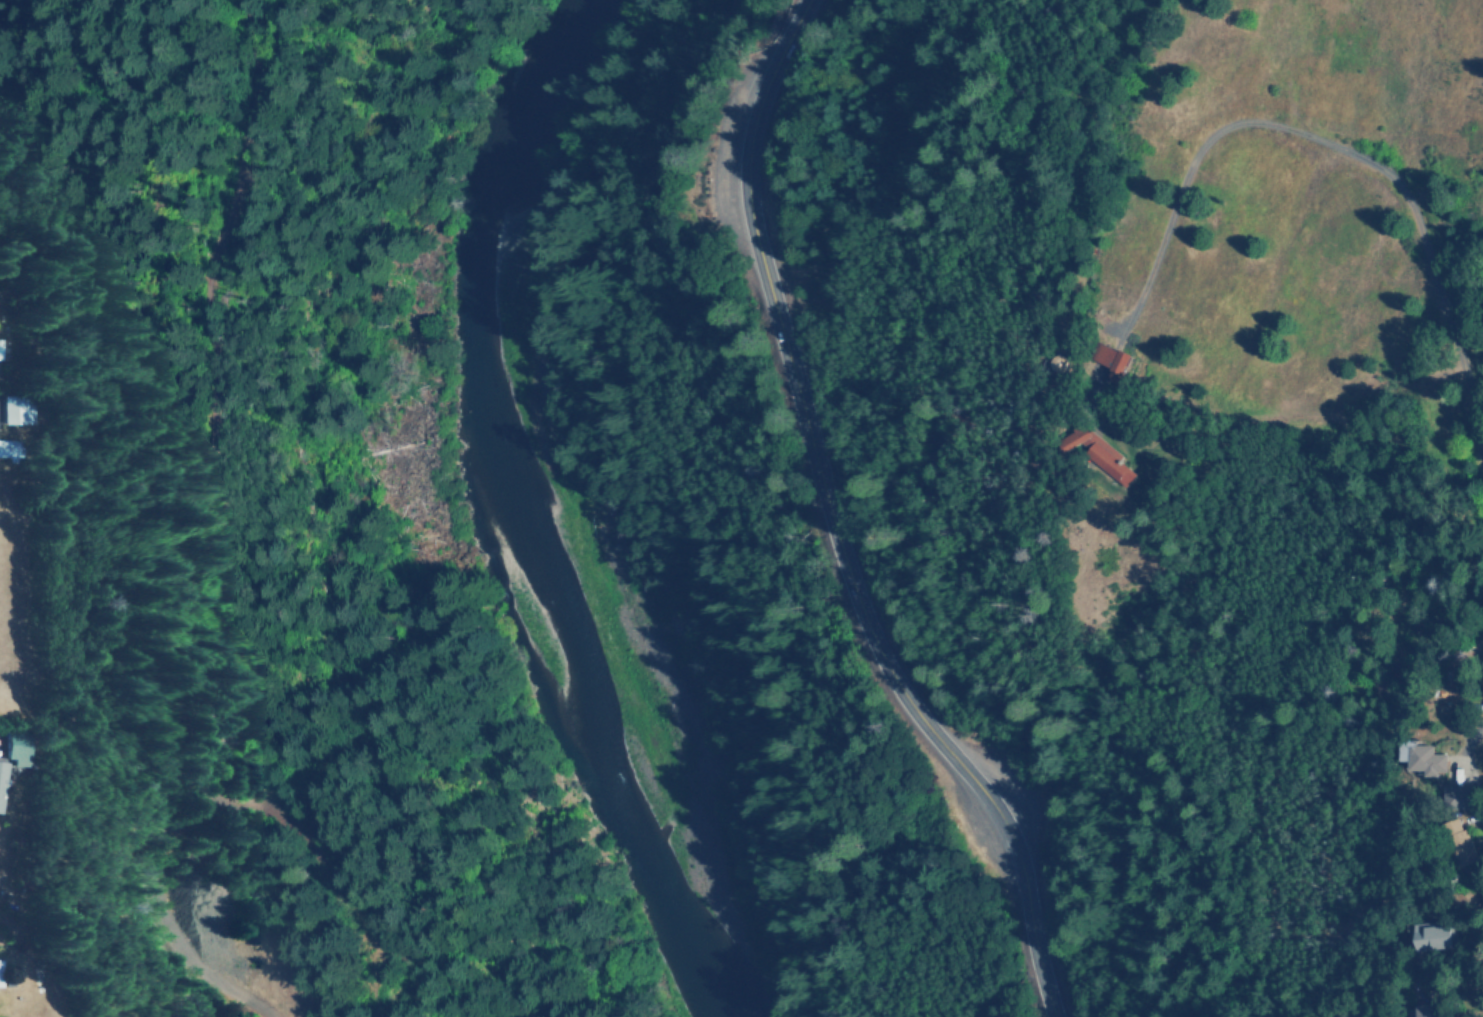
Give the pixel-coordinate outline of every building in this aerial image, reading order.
[(1092,361),(1123,374),(1131,356),(1100,342),(1092,361)] [(3,424),(33,424),(32,397),(3,397),(3,424)] [(1084,454),(1124,486),(1135,473),(1119,460),(1123,456),(1078,420),(1058,446),(1068,454),(1078,442),(1088,450),(1084,454)] [(18,440),(0,439),(0,457),(17,457),(18,440)] [(6,758),(13,758),(13,766),(29,766),(30,732),(6,732),(6,758)] [(1447,754),(1434,754),(1434,745),(1408,745),(1408,740),(1400,740),(1400,761),(1409,761),(1409,771),(1424,771),(1424,777),(1438,777),(1438,772),(1447,772),(1447,754)] [(1412,926),(1415,952),(1452,947),(1448,921),(1412,926)] [(1439,1008),(1416,1013),(1417,1016),(1441,1016),(1439,1008)]
